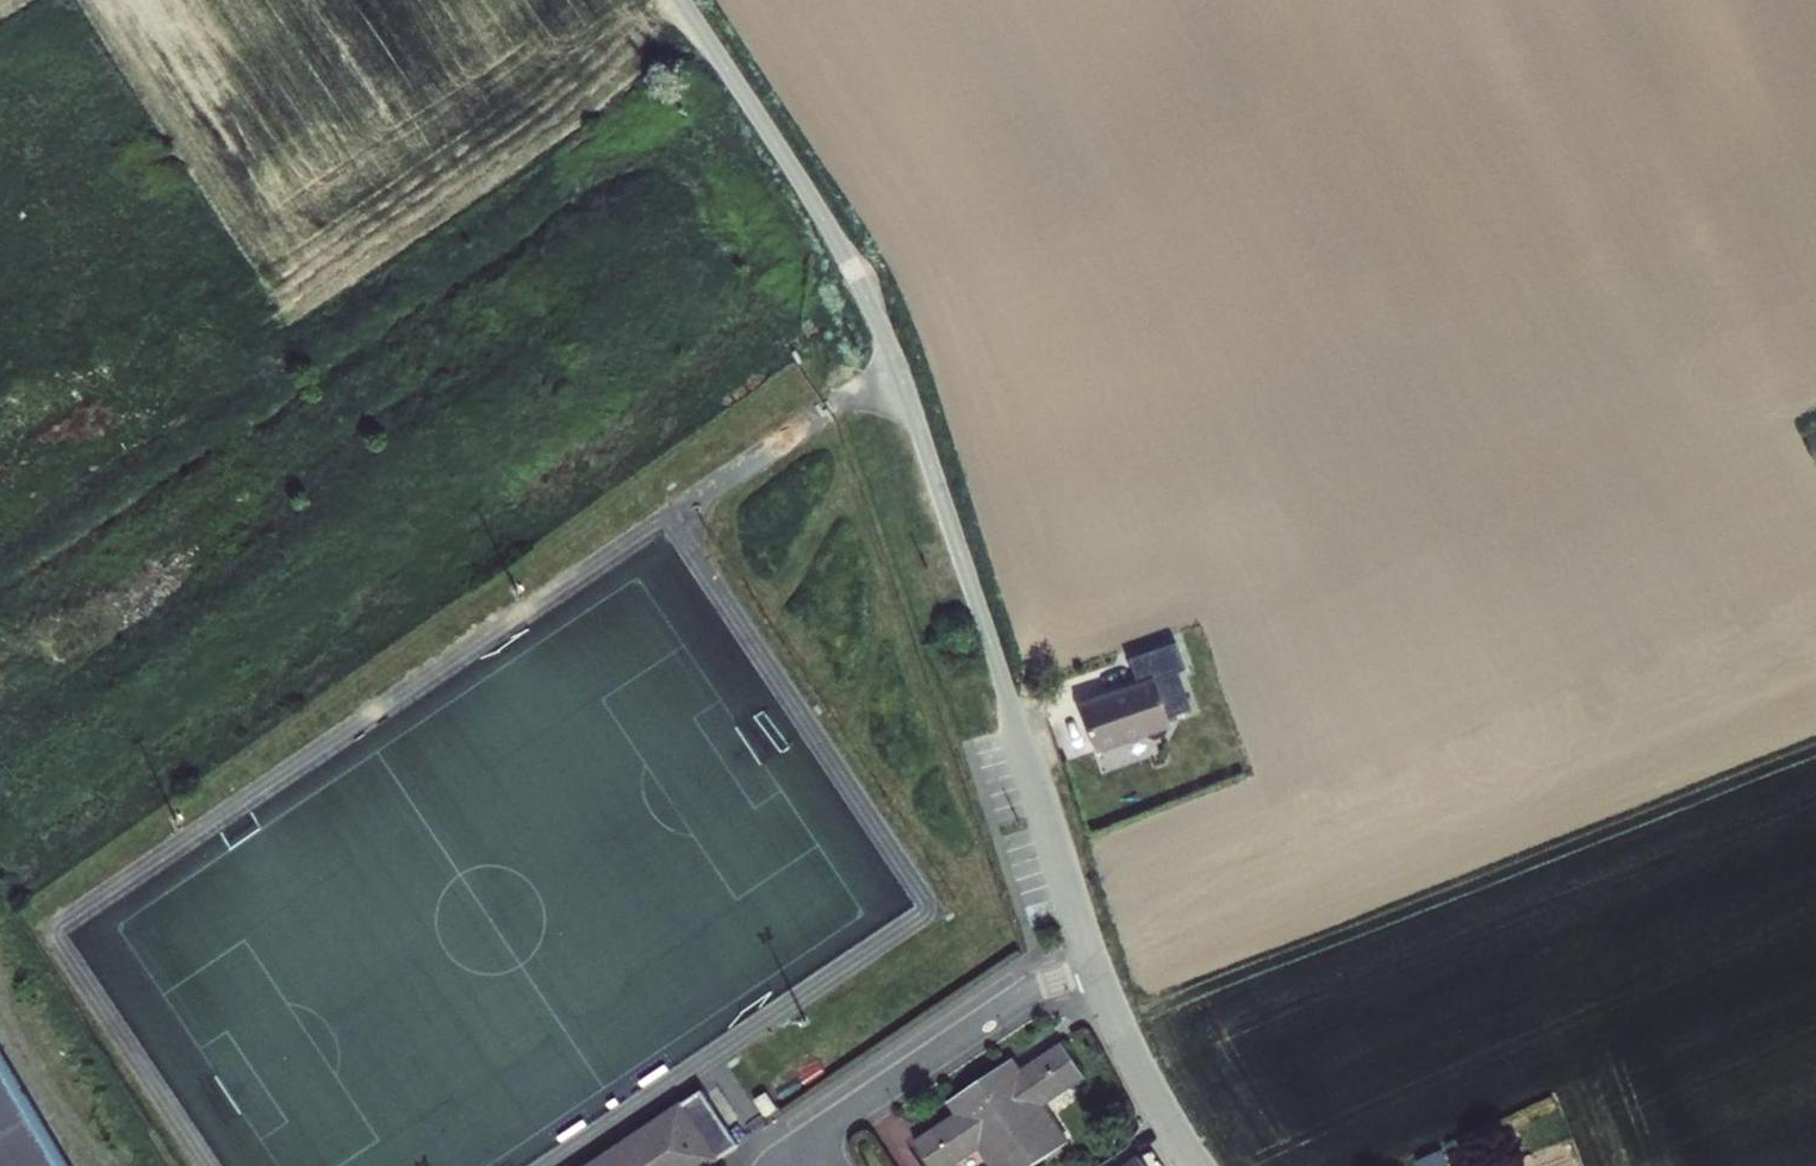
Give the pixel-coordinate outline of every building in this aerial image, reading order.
[(1188,664),(1177,638),(1131,655),(1140,681),(1082,701),(1099,748),(1147,730),(1148,731),(1157,735),(1168,731),(1173,720),(1171,713),(1194,704),(1181,667),(1188,664)] [(1009,1061),(981,1081),(1035,1163),(1066,1142),(1041,1106),(1084,1077),(1062,1044),(1018,1074),(1009,1061)] [(0,1056),(0,1165),(66,1165),(0,1056)] [(981,1081),(951,1101),(959,1112),(915,1142),(932,1165),(951,1165),(979,1148),(992,1165),(1031,1165),(1035,1163),(981,1081)] [(739,1145),(703,1090),(653,1124),(646,1153),(630,1164),(630,1165),(708,1165),(739,1145)] [(762,1092),(751,1100),(762,1116),(773,1108),(762,1092)] [(590,1165),(630,1165),(630,1164),(646,1153),(653,1124),(590,1165)] [(1137,1158),(1125,1165),(1143,1165),(1137,1158)]
